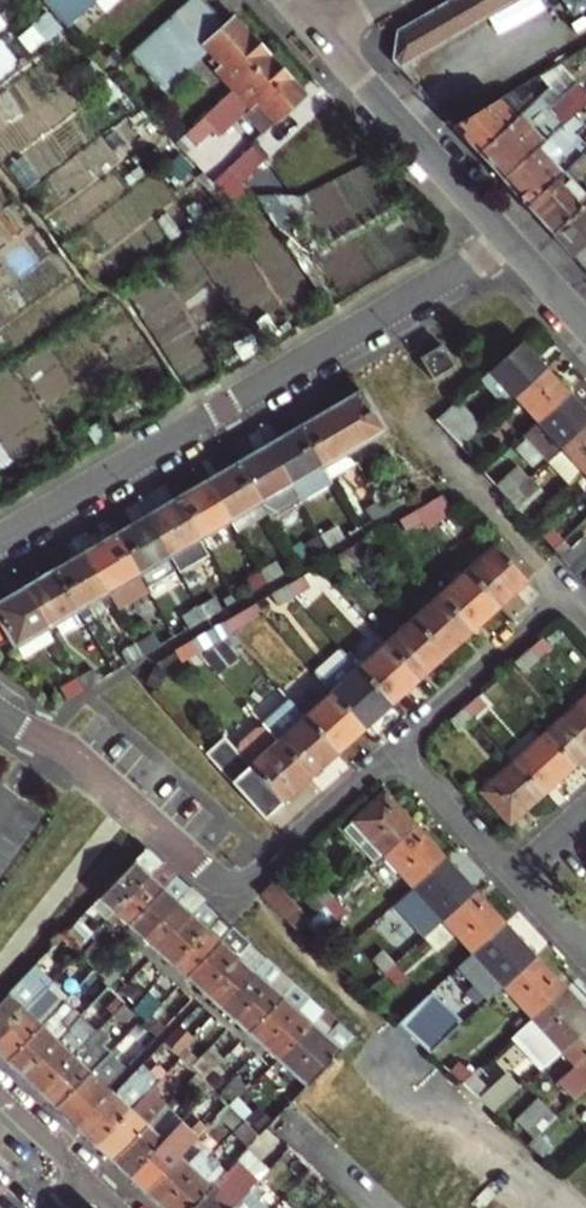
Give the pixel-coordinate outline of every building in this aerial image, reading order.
[(63,21),(68,16),(62,9),(68,4),(65,1),(65,0),(44,0),(63,21)] [(398,31),(393,60),(418,87),(426,80),(411,63),(518,0),(450,0),(398,31)] [(269,58),(234,20),(206,46),(216,58),(210,63),(225,80),(212,92),(210,90),(171,125),(183,138),(193,128),(201,121),(269,58)] [(304,96),(269,58),(201,121),(210,132),(231,113),(230,111),(243,100),(259,118),(252,125),(261,135),(304,96)] [(153,73),(130,95),(140,106),(163,85),(153,73)] [(539,75),(530,81),(542,95),(546,91),(550,87),(539,75)] [(585,103),(585,93),(577,84),(557,102),(546,91),(542,95),(536,100),(478,153),(502,179),(585,103)] [(478,153),(536,100),(522,85),(453,126),(478,153)] [(562,173),(550,160),(585,127),(585,103),(502,179),(526,206),(562,173)] [(203,138),(210,132),(201,121),(193,128),(203,138)] [(235,160),(247,173),(268,154),(256,141),(235,160)] [(585,202),(585,197),(571,180),(585,166),(585,159),(582,154),(562,173),(526,206),(552,234),(585,202)] [(585,245),(585,202),(552,234),(573,257),(585,245)] [(573,257),(585,271),(585,245),(573,257)] [(515,396),(545,369),(521,343),(491,370),(481,379),(505,406),(515,396)] [(442,345),(420,357),(433,379),(455,367),(442,345)] [(515,396),(538,422),(568,395),(545,369),(515,396)] [(362,392),(330,411),(352,449),(384,431),(362,392)] [(555,452),(585,424),(585,414),(568,395),(538,422),(525,434),(532,442),(550,446),(555,452)] [(436,420),(459,446),(482,426),(458,400),(436,420)] [(299,429),(322,467),(328,478),(359,461),(352,449),(330,411),(299,429)] [(585,471),(585,424),(555,452),(547,460),(570,486),(585,472),(585,471)] [(291,485),(322,467),(299,429),(269,446),(291,485)] [(238,464),(260,503),(291,485),(269,446),(238,464)] [(483,472),(493,484),(522,458),(511,446),(483,472)] [(522,458),(493,484),(506,497),(534,471),(522,458)] [(238,464),(208,482),(230,521),(260,503),(238,464)] [(291,485),(297,496),(328,478),(322,467),(291,485)] [(534,471),(506,497),(519,512),(547,485),(534,471)] [(177,499),(200,538),(230,521),(208,482),(177,499)] [(397,492),(382,501),(389,512),(404,503),(397,492)] [(421,523),(428,530),(453,513),(442,495),(414,512),(421,523)] [(209,554),(200,538),(177,499),(146,518),(177,570),(177,572),(209,554)] [(389,512),(382,501),(366,510),(372,522),(389,512)] [(230,521),(239,535),(269,518),(260,503),(230,521)] [(421,523),(414,512),(399,520),(406,531),(421,523)] [(116,535),(139,575),(146,588),(177,570),(146,518),(116,535)] [(533,527),(553,548),(563,540),(543,518),(533,527)] [(337,527),(321,537),(327,548),(344,538),(337,527)] [(108,593),(139,575),(116,535),(85,553),(108,593)] [(306,546),(312,557),(327,548),(321,537),(306,546)] [(374,550),(367,539),(350,549),(357,560),(374,550)] [(577,555),(563,540),(553,548),(567,564),(577,555)] [(494,545),(465,571),(499,607),(527,581),(494,545)] [(576,573),(585,564),(585,547),(577,555),(567,564),(576,573)] [(357,560),(350,549),(335,558),(342,569),(357,560)] [(54,571),(77,611),(84,623),(115,605),(108,593),(85,553),(54,571)] [(275,563),(260,572),(267,583),(282,575),(275,563)] [(47,628),(77,611),(54,571),(24,589),(47,628)] [(465,571),(439,595),(471,632),(499,607),(465,571)] [(244,581),(251,593),(267,583),(260,572),(244,581)] [(303,577),(287,586),(294,597),(309,588),(303,577)] [(278,606),(294,597),(287,586),(271,595),(278,606)] [(24,589),(0,603),(0,621),(10,639),(15,647),(47,628),(24,589)] [(439,595),(412,620),(444,656),(471,632),(439,595)] [(215,599),(199,608),(205,619),(221,610),(215,599)] [(183,618),(189,629),(205,619),(199,608),(183,618)] [(246,624),(240,613),(223,623),(229,634),(246,624)] [(412,620),(385,644),(418,680),(444,656),(412,620)] [(10,639),(0,621),(0,645),(10,639)] [(214,644),(208,632),(191,642),(198,653),(214,644)] [(153,635),(138,644),(144,655),(160,646),(153,635)] [(529,651),(538,661),(552,648),(544,638),(529,651)] [(198,653),(191,642),(175,652),(182,662),(198,653)] [(122,653),(128,664),(144,655),(138,644),(122,653)] [(385,644),(358,668),(391,705),(418,680),(385,644)] [(538,661),(529,651),(516,663),(525,673),(538,661)] [(322,682),(331,692),(364,729),(391,705),(358,668),(349,658),(322,682)] [(93,671),(77,680),(83,691),(99,681),(93,671)] [(61,689),(67,700),(83,691),(77,680),(61,689)] [(331,692),(304,717),(337,754),(364,729),(331,692)] [(465,708),(474,718),(487,707),(478,697),(465,708)] [(577,704),(585,714),(585,697),(577,704)] [(337,754),(304,717),(289,700),(262,724),(264,727),(310,778),(337,754)] [(546,733),(575,765),(585,756),(585,714),(577,704),(546,733)] [(474,718),(465,708),(450,721),(459,731),(474,718)] [(505,753),(513,762),(543,795),(575,765),(546,733),(538,724),(505,753)] [(236,751),(282,803),(310,778),(264,727),(258,727),(236,748),(236,751)] [(224,737),(205,754),(264,820),(282,803),(236,751),(224,737)] [(510,824),(543,795),(513,762),(481,792),(510,824)] [(374,865),(384,856),(416,827),(385,793),(343,831),(374,865)] [(413,888),(446,859),(416,827),(384,856),(413,888)] [(99,899),(114,913),(161,865),(145,851),(99,899)] [(476,892),(446,859),(413,888),(393,906),(422,939),(443,921),(476,892)] [(161,865),(114,913),(129,926),(175,878),(161,865)] [(175,878),(129,926),(143,939),(189,890),(175,878)] [(312,920),(272,882),(258,895),(298,932),(312,920)] [(322,885),(313,894),(326,908),(335,900),(322,885)] [(203,903),(189,890),(143,939),(157,951),(203,903)] [(473,954),(505,924),(476,892),(443,921),(473,954)] [(326,908),(313,894),(307,899),(319,914),(326,908)] [(347,912),(335,900),(326,908),(338,921),(347,912)] [(203,903),(157,951),(172,965),(218,917),(203,903)] [(92,916),(87,911),(59,940),(66,947),(80,933),(78,931),(92,916)] [(218,917),(172,965),(186,977),(232,930),(218,917)] [(503,987),(535,957),(505,924),(473,954),(503,987)] [(232,930),(186,977),(202,992),(248,944),(232,930)] [(82,956),(91,965),(101,955),(105,950),(95,942),(82,956)] [(202,992),(219,1007),(265,960),(248,944),(202,992)] [(385,973),(394,964),(382,951),(373,960),(385,973)] [(115,968),(101,955),(91,965),(105,978),(115,968)] [(533,1020),(565,990),(535,957),(503,987),(533,1020)] [(265,960),(219,1007),(233,1020),(279,973),(265,960)] [(394,964),(385,973),(398,987),(407,978),(394,964)] [(35,997),(45,988),(29,972),(0,1002),(0,1035),(35,997)] [(233,1020),(248,1034),(294,986),(279,973),(233,1020)] [(123,1001),(116,994),(108,986),(99,995),(115,1010),(123,1001)] [(294,986),(248,1034),(262,1047),(308,999),(294,986)] [(140,1017),(145,1021),(162,1003),(148,990),(130,1008),(140,1017)] [(565,990),(533,1020),(562,1052),(585,1030),(585,1013),(565,990)] [(397,1023),(430,1054),(462,1024),(429,994),(397,1023)] [(5,1060),(51,1012),(35,997),(0,1035),(0,1055),(5,1060)] [(308,999),(262,1047),(277,1059),(322,1011),(308,999)] [(115,1010),(111,1014),(128,1030),(138,1018),(140,1017),(130,1008),(123,1001),(115,1010)] [(338,1025),(322,1011),(277,1059),(291,1073),(338,1025)] [(51,1012),(5,1060),(21,1076),(68,1028),(51,1012)] [(138,1018),(128,1030),(146,1047),(156,1035),(138,1018)] [(68,1028),(84,1043),(91,1036),(75,1020),(68,1028)] [(533,1020),(517,1035),(546,1067),(562,1052),(533,1020)] [(306,1086),(352,1038),(338,1025),(291,1073),(306,1086)] [(68,1028),(21,1076),(38,1091),(84,1043),(68,1028)] [(180,1028),(166,1042),(175,1051),(189,1037),(180,1028)] [(562,1052),(575,1066),(559,1081),(576,1099),(585,1090),(585,1030),(562,1052)] [(54,1107),(100,1058),(84,1043),(38,1091),(54,1107)] [(211,1047),(192,1065),(203,1076),(222,1059),(211,1047)] [(117,1074),(100,1058),(54,1107),(72,1123),(107,1085),(117,1074)] [(197,1073),(190,1065),(183,1059),(171,1071),(185,1085),(197,1073)] [(458,1062),(449,1072),(462,1084),(472,1076),(458,1062)] [(185,1085),(201,1101),(213,1089),(204,1080),(197,1073),(185,1085)] [(78,1129),(95,1145),(140,1097),(144,1100),(151,1093),(161,1082),(153,1074),(143,1085),(132,1075),(123,1082),(114,1092),(78,1129)] [(231,1103),(248,1084),(238,1074),(221,1093),(231,1103)] [(489,1092),(472,1076),(462,1084),(476,1097),(480,1100),(489,1092)] [(489,1092),(480,1100),(494,1113),(519,1091),(506,1076),(489,1092)] [(75,1126),(78,1129),(114,1092),(110,1089),(107,1085),(72,1123),(75,1126)] [(231,1107),(242,1118),(262,1097),(251,1086),(231,1107)] [(213,1089),(201,1101),(218,1116),(229,1105),(217,1093),(213,1089)] [(140,1097),(95,1145),(111,1160),(157,1112),(159,1114),(163,1109),(165,1107),(151,1093),(144,1100),(140,1097)] [(532,1140),(536,1135),(555,1118),(538,1100),(515,1122),(532,1140)] [(179,1125),(163,1109),(159,1114),(157,1112),(111,1160),(128,1176),(173,1127),(175,1129),(179,1125)] [(173,1127),(128,1176),(145,1191),(190,1143),(192,1144),(196,1140),(206,1129),(198,1122),(188,1133),(179,1125),(175,1129),(173,1127)] [(234,1142),(244,1151),(257,1137),(247,1128),(234,1142)] [(550,1148),(536,1135),(532,1140),(528,1144),(542,1157),(550,1148)] [(161,1206),(210,1154),(196,1140),(192,1144),(190,1143),(145,1191),(161,1206)] [(210,1154),(161,1206),(162,1207),(189,1207),(217,1179),(226,1169),(210,1154)] [(236,1159),(226,1169),(242,1184),(248,1190),(257,1180),(236,1159)] [(217,1179),(189,1207),(230,1207),(235,1203),(242,1195),(248,1190),(242,1184),(226,1169),(217,1179)] [(248,1190),(242,1195),(235,1203),(230,1207),(267,1207),(248,1190)]
